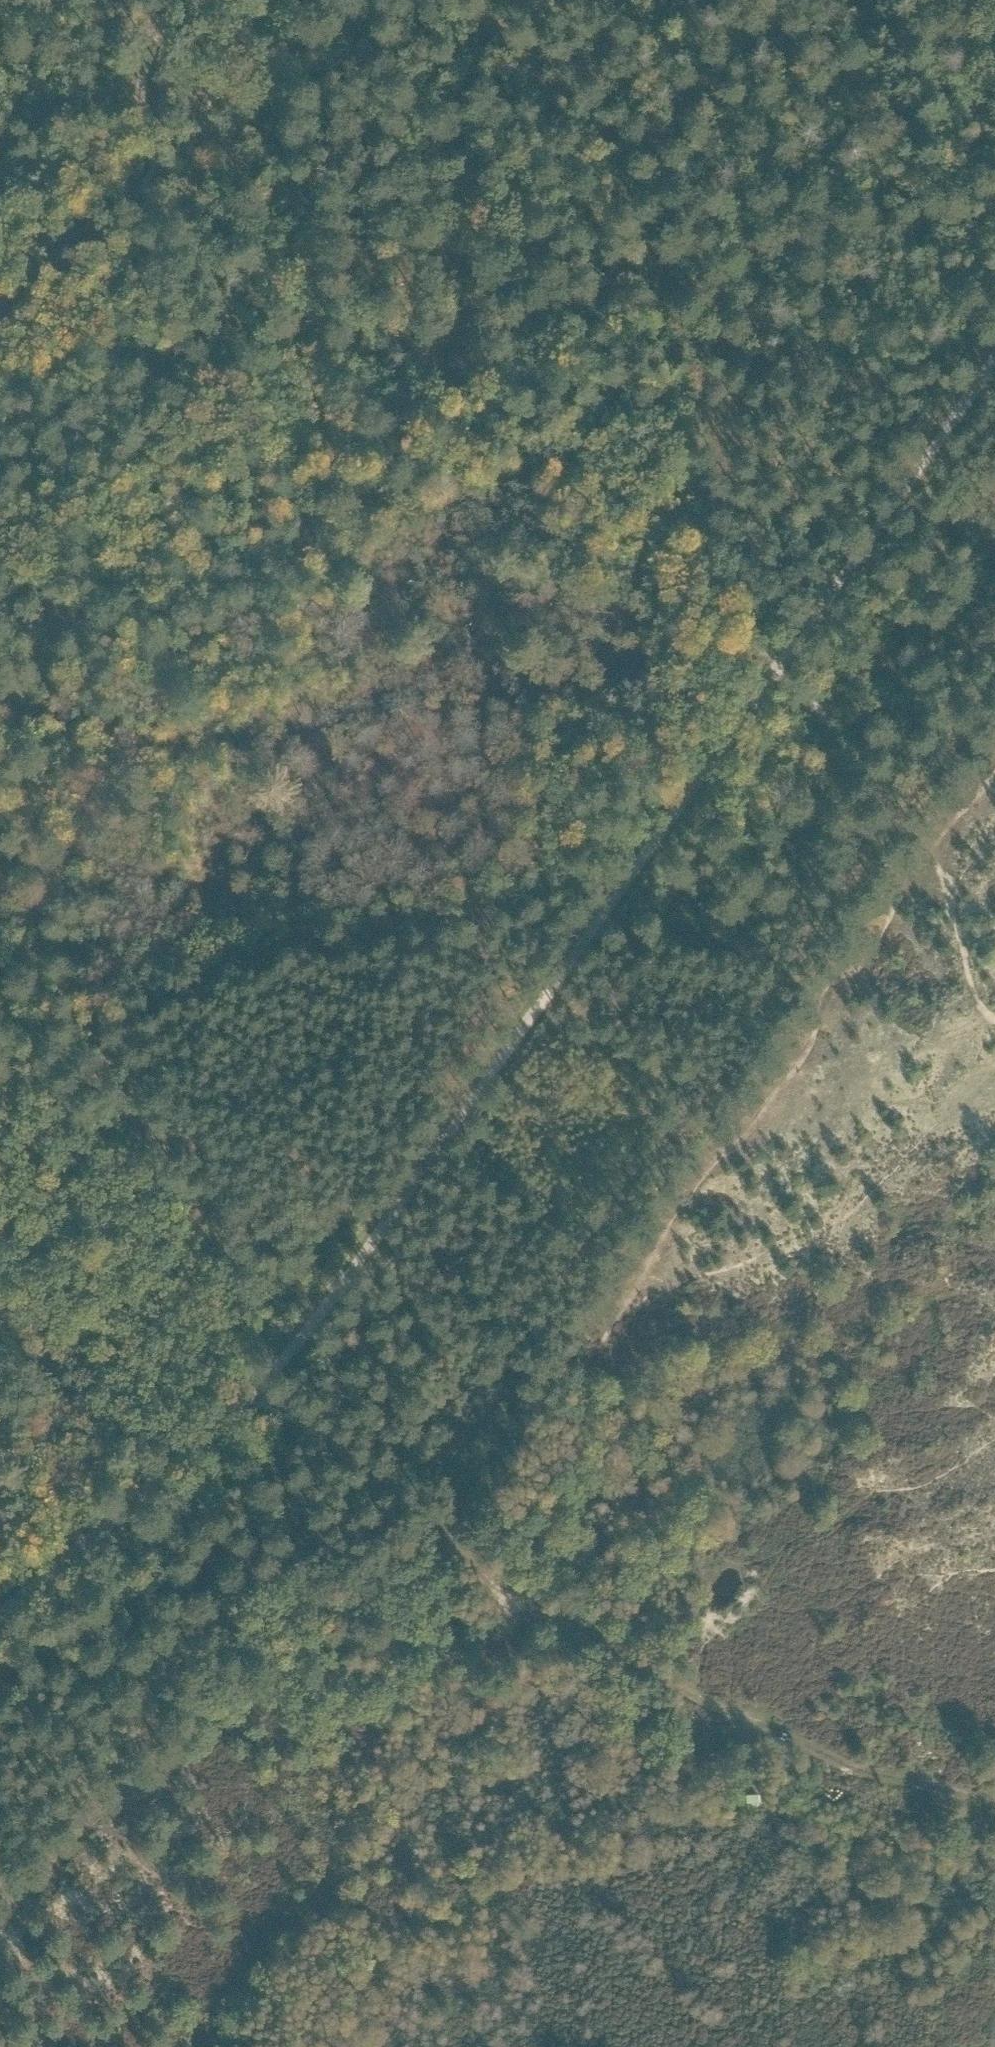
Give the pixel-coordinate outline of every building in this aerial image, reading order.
[(757,1793),(746,1793),(746,1802),(757,1802),(757,1793)]
